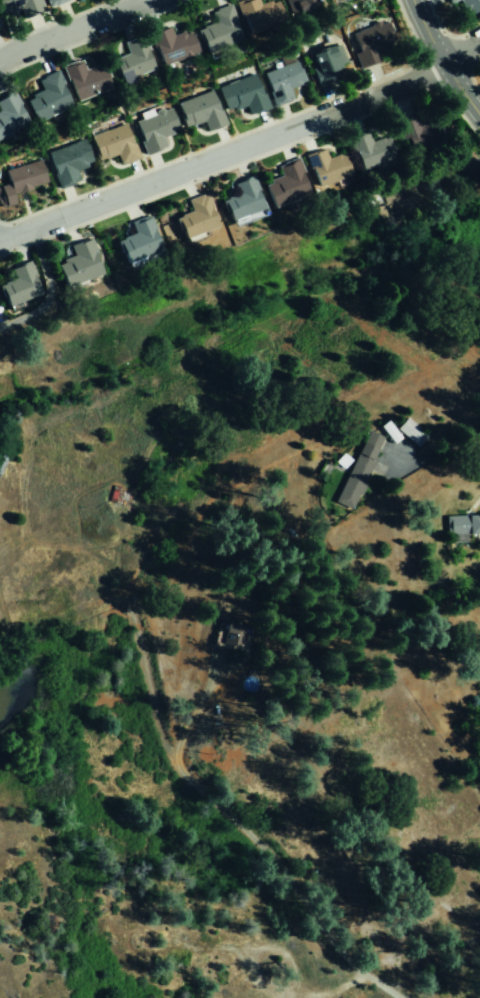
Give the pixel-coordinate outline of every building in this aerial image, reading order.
[(19,9),(22,18),(41,12),(37,0),(0,0),(0,16),(19,9)] [(65,0),(45,0),(48,8),(65,1),(65,0)] [(235,5),(246,35),(282,22),(274,0),(249,0),(235,5)] [(322,3),(321,0),(284,0),(289,14),(322,3)] [(463,14),(479,7),(479,0),(457,0),(463,14)] [(240,41),(229,4),(209,10),(212,23),(196,28),(203,52),(240,41)] [(347,34),(359,66),(397,52),(385,20),(347,34)] [(157,65),(195,55),(188,29),(170,34),(168,27),(148,32),(157,65)] [(122,42),(126,54),(111,58),(116,79),(151,70),(142,36),(122,42)] [(338,48),(315,47),(314,78),(336,79),(338,48)] [(61,67),(74,100),(109,87),(100,63),(83,69),(80,60),(61,67)] [(291,99),(287,87),(303,82),(295,60),(261,72),(272,106),(291,99)] [(34,120),(69,105),(54,71),(36,79),(40,89),(24,97),(34,120)] [(265,108),(254,74),(217,86),(225,111),(244,104),(247,114),(265,108)] [(181,126),(201,121),(203,130),(221,125),(212,91),(175,101),(181,126)] [(26,125),(12,92),(0,97),(0,135),(26,125)] [(164,147),(160,135),(176,131),(169,109),(133,119),(143,153),(164,147)] [(396,124),(408,154),(432,144),(418,114),(396,124)] [(137,158),(124,123),(88,135),(97,160),(115,153),(119,164),(137,158)] [(387,135),(370,140),(367,131),(348,137),(358,171),(394,161),(387,135)] [(45,151),(57,187),(77,180),(73,169),(90,163),(82,139),(45,151)] [(342,153),(325,157),(323,149),(305,154),(314,186),(348,176),(342,153)] [(6,183),(0,185),(0,207),(13,203),(10,193),(45,183),(38,160),(2,170),(6,183)] [(262,182),(269,206),(307,195),(297,160),(276,166),(279,177),(262,182)] [(219,199),(228,221),(262,208),(250,175),(231,183),(235,193),(219,199)] [(214,227),(205,193),(185,199),(188,212),(174,215),(180,236),(214,227)] [(149,217),(128,222),(131,234),(116,238),(122,262),(158,253),(149,217)] [(98,275),(89,239),(68,244),(71,256),(56,260),(62,285),(98,275)] [(3,304),(37,295),(28,262),(8,267),(11,280),(0,283),(0,291),(3,304)] [(397,429),(418,447),(428,436),(407,417),(397,429)] [(354,510),(379,450),(362,442),(336,502),(354,510)] [(448,536),(479,534),(479,515),(448,516),(448,536)] [(245,627),(225,622),(220,643),(240,648),(245,627)]
